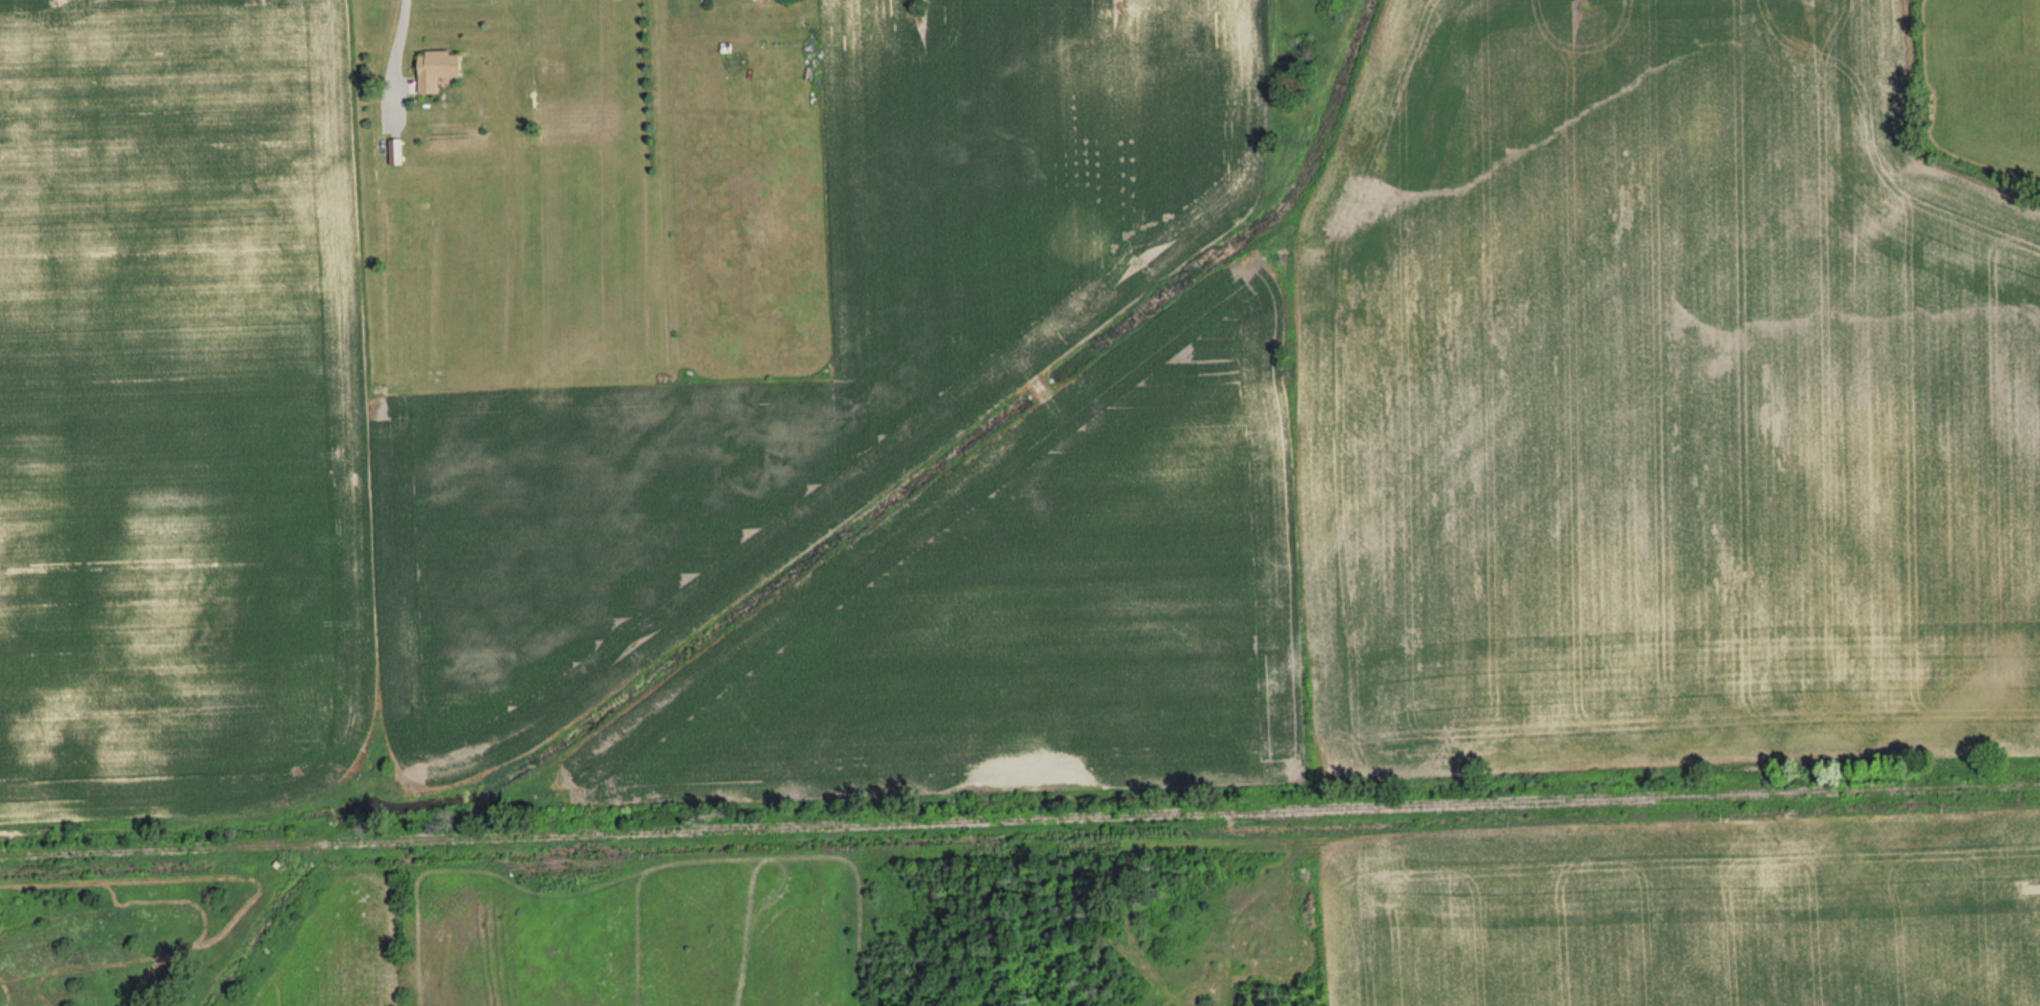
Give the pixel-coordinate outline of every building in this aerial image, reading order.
[(440,95),(440,77),(462,77),(462,52),(421,52),(421,94),(440,95)]
